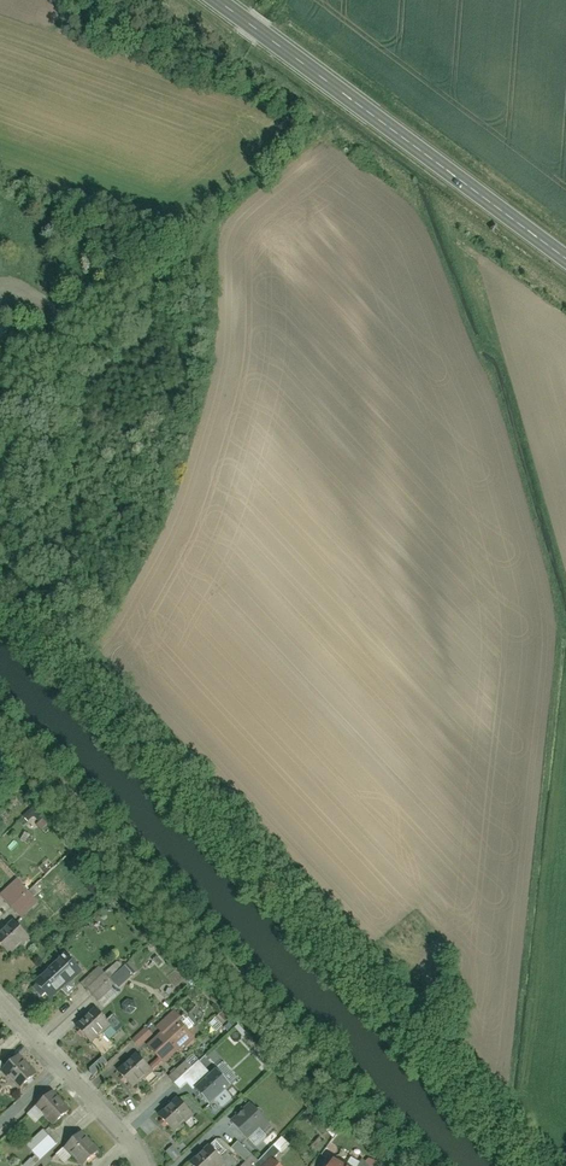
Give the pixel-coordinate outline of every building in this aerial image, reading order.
[(30,892),(16,877),(0,893),(0,896),(21,918),(38,901),(30,893),(30,892)] [(0,933),(0,944),(11,956),(32,938),(15,920),(0,933)] [(69,956),(37,984),(52,1000),(84,972),(69,956)] [(101,1005),(140,971),(127,957),(106,975),(98,966),(80,982),(101,1005)] [(128,1014),(137,1007),(130,998),(121,1005),(128,1014)] [(96,1009),(76,1027),(92,1044),(112,1026),(96,1009)] [(147,1045),(164,1064),(195,1037),(173,1012),(156,1027),(161,1033),(147,1045)] [(147,1030),(135,1043),(139,1047),(152,1034),(147,1030)] [(136,1053),(117,1071),(133,1088),(152,1070),(136,1053)] [(167,1077),(179,1089),(203,1066),(191,1053),(167,1077)] [(19,1090),(35,1076),(18,1057),(2,1071),(19,1090)] [(86,1068),(91,1075),(107,1063),(102,1057),(86,1068)] [(217,1069),(196,1088),(211,1104),(231,1085),(217,1069)] [(70,1111),(54,1092),(37,1107),(53,1126),(70,1111)] [(178,1099),(158,1117),(175,1135),(195,1117),(178,1099)] [(251,1105),(233,1121),(249,1138),(260,1128),(263,1131),(270,1125),(251,1105)] [(57,1143),(42,1128),(25,1145),(34,1155),(23,1165),(24,1165),(33,1165),(57,1143)] [(83,1134),(66,1149),(81,1165),(85,1165),(100,1153),(83,1134)] [(244,1162),(240,1165),(253,1165),(258,1161),(237,1140),(230,1147),(244,1162)] [(172,1145),(165,1151),(173,1160),(180,1154),(172,1145)] [(191,1165),(225,1165),(227,1164),(210,1146),(191,1165)]
